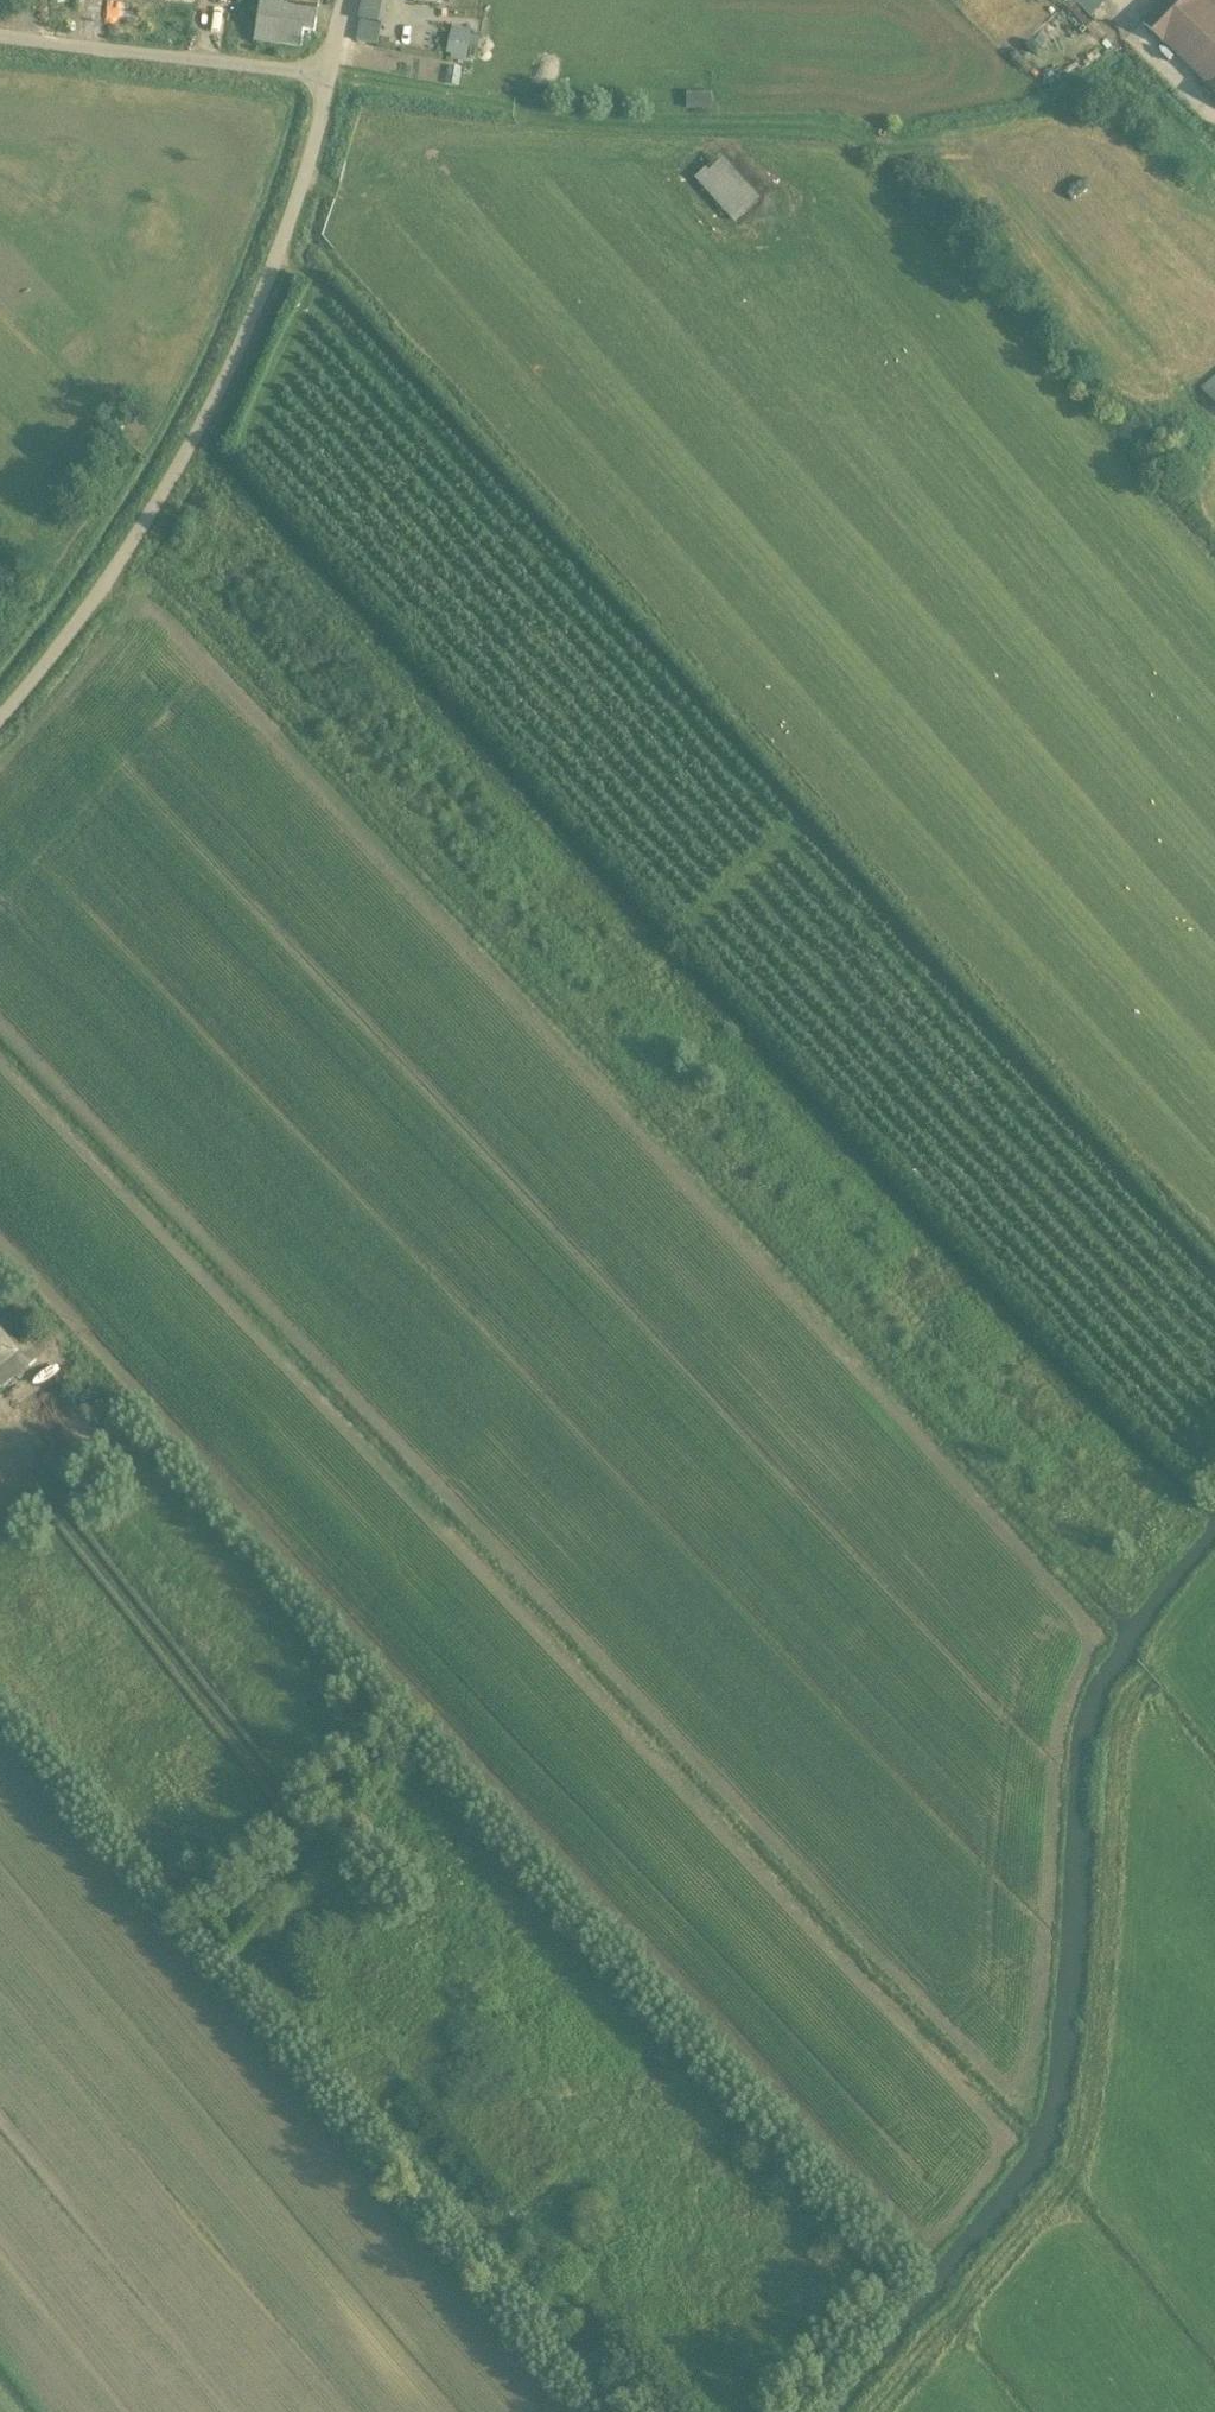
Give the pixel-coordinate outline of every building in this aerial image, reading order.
[(304,32),(314,34),(318,4),(319,0),(260,0),(253,42),(300,49),(304,32)] [(384,12),(387,0),(365,0),(363,8),(384,12)] [(1093,18),(1108,4),(1105,0),(1077,0),(1093,18)] [(1204,0),(1165,0),(1142,24),(1162,43),(1205,84),(1204,84),(1214,95),(1214,11),(1204,0)] [(381,26),(360,22),(356,40),(377,44),(381,26)] [(472,45),(482,46),(484,29),(452,26),(449,58),(470,60),(472,45)] [(692,90),(691,109),(715,110),(716,92),(692,90)] [(724,155),(697,179),(737,224),(764,199),(724,155)] [(1202,387),(1214,401),(1214,376),(1202,387)] [(1,1389),(41,1358),(0,1305),(0,1388),(1,1389)]
